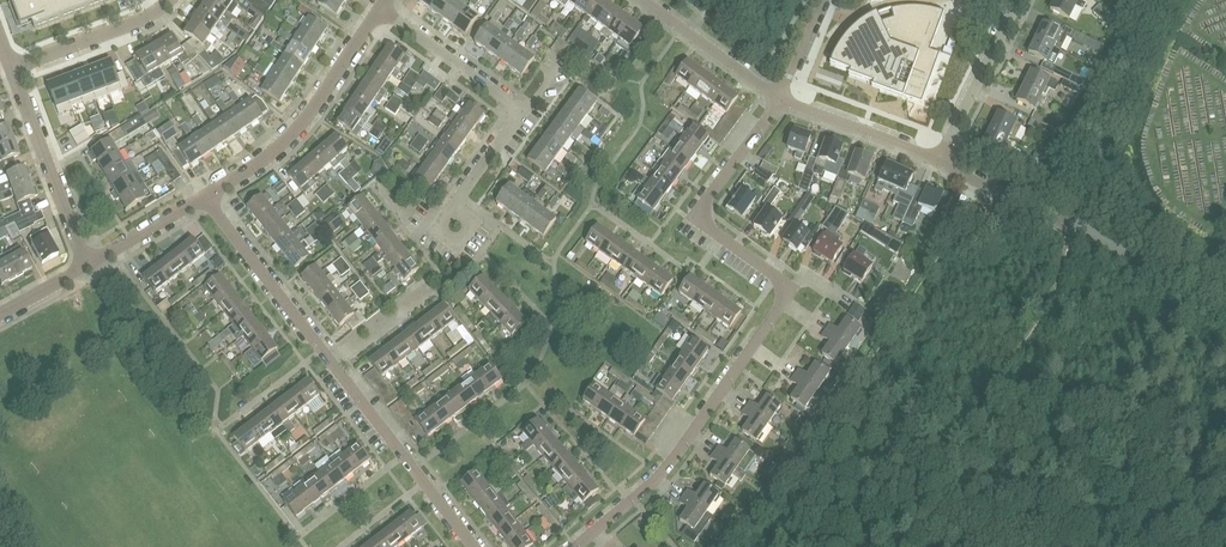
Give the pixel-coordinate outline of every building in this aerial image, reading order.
[(21,27),(32,23),(35,28),(110,0),(11,0),(21,27)] [(223,27),(227,29),(230,24),(222,18),(226,12),(227,12),(209,0),(207,0),(200,11),(223,27)] [(226,12),(231,16),(239,5),(234,1),(233,0),(209,0),(227,12),(226,12)] [(251,6),(265,15),(273,5),(276,0),(266,0),(264,3),(261,0),(255,0),(251,6)] [(338,0),(321,0),(318,4),(337,16),(344,4),(338,0)] [(430,10),(437,0),(419,0),(418,1),(430,10)] [(442,18),(454,1),(453,0),(437,0),(430,10),(442,18)] [(466,9),(453,27),(465,35),(478,18),(471,13),(481,0),(473,0),(466,9)] [(538,0),(527,0),(526,2),(527,2),(522,8),(529,12),(538,0)] [(561,5),(565,9),(570,3),(576,7),(581,0),(564,0),(561,5)] [(598,0),(581,0),(576,7),(587,15),(598,0)] [(598,23),(611,5),(605,0),(598,0),(587,15),(583,20),(588,24),(592,18),(598,23)] [(1086,4),(1079,0),(1055,0),(1050,9),(1069,18),(1075,6),(1083,10),(1086,4)] [(442,18),(453,27),(466,9),(454,1),(442,18)] [(547,6),(540,1),(531,14),(538,19),(542,14),(547,6)] [(605,36),(622,12),(611,5),(598,23),(604,27),(600,33),(605,36)] [(1100,5),(1093,12),(1107,26),(1114,19),(1100,5)] [(261,22),(265,15),(251,6),(247,13),(261,22)] [(833,59),(830,66),(850,73),(849,77),(873,85),(872,89),(880,92),(898,98),(902,100),(903,97),(922,104),(940,55),(930,51),(944,13),(936,10),(927,8),(918,8),(909,8),(900,8),(891,10),(894,19),(880,24),(877,15),(871,18),(865,22),(859,26),(853,31),(848,36),(844,41),(840,47),(836,53),(833,59)] [(526,20),(529,13),(519,9),(516,16),(526,20)] [(200,11),(192,22),(211,35),(215,28),(220,31),(223,27),(200,11)] [(488,25),(475,42),(487,51),(503,28),(497,23),(503,15),(498,12),(488,25)] [(613,33),(620,38),(633,20),(622,12),(605,36),(609,39),(613,33)] [(290,18),(287,22),(295,28),(298,23),(290,18)] [(304,27),(301,31),(320,43),(328,30),(309,18),(304,27)] [(503,28),(487,51),(498,59),(511,42),(506,38),(511,33),(509,31),(515,23),(510,20),(504,28),(503,28)] [(644,28),(633,20),(620,38),(616,44),(629,53),(633,47),(632,46),(644,28)] [(207,41),(211,35),(192,22),(184,33),(203,46),(201,48),(204,50),(199,55),(212,70),(218,65),(207,53),(212,45),(207,41)] [(555,22),(549,30),(555,35),(556,33),(561,27),(555,22)] [(1043,23),(1036,38),(1054,47),(1061,50),(1068,36),(1043,23)] [(561,27),(556,33),(563,38),(568,31),(561,27)] [(521,28),(515,37),(520,40),(526,32),(521,28)] [(237,36),(244,40),(248,34),(241,29),(237,36)] [(282,30),(279,34),(287,40),(290,35),(282,30)] [(296,39),(293,43),(312,55),(320,43),(301,31),(301,32),(296,39)] [(1090,39),(1075,32),(1072,39),(1087,46),(1090,39)] [(183,64),(189,61),(185,53),(184,54),(173,35),(161,42),(171,59),(172,61),(179,57),(183,64)] [(239,47),(244,40),(237,36),(233,42),(239,47)] [(533,37),(527,45),(532,49),(538,41),(533,37)] [(551,49),(557,53),(565,42),(559,38),(551,49)] [(1036,38),(1029,52),(1047,61),(1050,54),(1058,58),(1061,51),(1061,50),(1054,47),(1036,38)] [(573,45),(579,49),(583,43),(577,39),(573,45)] [(304,67),(312,55),(293,43),(288,51),(282,47),(274,41),(271,46),(279,51),(285,55),(304,67)] [(171,59),(161,42),(149,48),(156,61),(160,68),(172,61),(171,59)] [(510,68),(523,50),(511,42),(498,59),(510,68)] [(565,42),(557,53),(562,57),(571,46),(565,42)] [(583,43),(579,49),(585,54),(590,48),(583,43)] [(401,72),(405,66),(400,62),(404,56),(389,46),(381,58),(401,72)] [(576,50),(571,46),(562,57),(567,61),(576,50)] [(156,61),(149,48),(133,57),(144,77),(148,75),(160,68),(156,61)] [(535,59),(523,50),(510,68),(522,76),(535,59)] [(573,65),(581,54),(576,50),(567,61),(573,65)] [(296,79),(304,67),(285,55),(280,63),(266,54),(263,59),(271,64),(272,64),(277,67),(296,79)] [(599,67),(605,59),(599,54),(593,62),(599,67)] [(210,73),(197,58),(191,63),(204,77),(210,73)] [(401,72),(381,58),(372,71),(387,81),(391,75),(396,78),(401,72)] [(616,78),(627,64),(620,59),(610,73),(616,78)] [(681,71),(677,77),(690,87),(702,70),(689,61),(681,71)] [(129,88),(123,73),(116,76),(111,62),(98,67),(108,95),(129,88)] [(258,66),(256,70),(264,75),(266,71),(258,66)] [(86,72),(96,100),(108,95),(98,67),(86,72)] [(288,91),(296,79),(277,67),(270,79),(288,91)] [(670,87),(677,77),(681,71),(676,67),(664,83),(670,87)] [(1073,75),(1058,67),(1055,75),(1065,80),(1069,82),(1073,75)] [(702,96),(714,79),(702,70),(690,87),(702,96)] [(387,81),(372,71),(363,84),(383,98),(388,91),(383,88),(387,81)] [(411,71),(408,77),(417,83),(421,78),(411,71)] [(1031,71),(1024,85),(1042,94),(1046,87),(1056,92),(1059,85),(1031,71)] [(73,76),(84,104),(96,100),(86,72),(73,76)] [(180,90),(186,86),(178,73),(172,77),(180,90)] [(61,81),(72,109),(73,109),(72,106),(83,102),(84,105),(84,104),(73,76),(61,81)] [(412,90),(417,83),(408,77),(403,84),(412,90)] [(435,91),(441,83),(433,77),(427,85),(435,91)] [(208,90),(218,84),(214,78),(204,83),(208,90)] [(247,83),(262,91),(280,103),(288,91),(270,79),(265,86),(250,78),(247,83)] [(714,79),(702,96),(714,104),(726,88),(714,79)] [(1061,86),(1079,95),(1082,88),(1069,82),(1065,80),(1061,86)] [(72,109),(61,81),(48,86),(59,114),(72,109)] [(363,84),(355,97),(370,107),(374,100),(379,104),(383,98),(363,84)] [(1035,109),(1042,94),(1024,85),(1016,100),(1035,109)] [(443,86),(434,98),(443,104),(447,98),(456,105),(461,99),(443,86)] [(217,100),(227,95),(223,87),(213,93),(217,100)] [(731,109),(737,102),(739,98),(726,88),(714,104),(727,114),(731,109)] [(589,114),(597,102),(580,89),(571,101),(589,114)] [(228,95),(234,103),(239,100),(233,91),(228,95)] [(370,107),(355,97),(346,109),(366,123),(371,116),(366,113),(370,107)] [(390,102),(400,109),(404,103),(394,97),(390,102)] [(221,99),(216,103),(222,111),(227,108),(221,99)] [(238,108),(250,126),(262,118),(250,100),(238,108)] [(589,114),(571,101),(562,113),(580,126),(589,114)] [(395,116),(400,109),(390,102),(386,109),(395,116)] [(464,111),(460,117),(475,128),(484,115),(466,102),(461,109),(464,111)] [(742,117),(747,110),(737,102),(731,109),(742,117)] [(687,116),(690,112),(681,106),(678,110),(687,116)] [(716,107),(705,120),(713,126),(723,113),(716,107)] [(209,108),(205,111),(210,119),(215,116),(209,108)] [(226,116),(238,134),(250,126),(238,108),(226,116)] [(611,114),(603,108),(600,112),(608,118),(611,114)] [(366,123),(346,109),(338,122),(353,132),(357,126),(362,129),(366,123)] [(731,109),(727,114),(726,116),(737,124),(742,117),(731,109)] [(438,110),(433,117),(442,124),(447,117),(438,110)] [(690,112),(687,116),(696,123),(699,119),(690,112)] [(580,126),(562,113),(554,125),(571,137),(580,126)] [(998,113),(991,127),(1009,136),(1015,139),(1022,125),(998,113)] [(665,123),(669,126),(675,118),(671,115),(665,123)] [(198,116),(193,119),(198,127),(203,124),(198,116)] [(214,124),(226,142),(238,134),(226,116),(214,124)] [(737,124),(726,116),(720,123),(732,131),(737,124)] [(126,138),(147,125),(141,117),(121,129),(126,138)] [(438,129),(442,124),(433,117),(429,122),(438,129)] [(453,121),(448,128),(466,141),(475,128),(460,117),(455,123),(453,121)] [(1042,123),(1047,126),(1057,131),(1060,124),(1045,117),(1042,123)] [(1047,126),(1042,123),(1032,118),(1028,125),(1044,133),(1047,126)] [(595,120),(591,124),(599,130),(603,125),(595,120)] [(373,127),(383,134),(387,128),(377,122),(373,127)] [(93,126),(95,133),(104,130),(102,123),(93,126)] [(174,137),(178,134),(171,123),(158,132),(183,168),(189,164),(191,166),(203,158),(191,141),(181,147),(174,137)] [(669,126),(665,123),(658,132),(662,135),(669,126)] [(732,131),(720,123),(715,130),(726,138),(732,131)] [(181,127),(187,135),(191,132),(185,124),(181,127)] [(203,133),(215,150),(226,142),(214,124),(203,133)] [(571,137),(554,125),(545,136),(562,149),(571,137)] [(684,139),(700,150),(710,137),(704,132),(694,125),(684,139)] [(13,141),(8,126),(0,129),(0,145),(13,141)] [(86,132),(82,126),(70,133),(74,139),(86,132)] [(704,132),(710,137),(721,145),(726,138),(715,130),(714,131),(708,126),(704,132)] [(379,141),(383,134),(373,127),(369,134),(379,141)] [(1009,136),(991,127),(983,142),(1002,151),(1009,136)] [(446,145),(457,153),(466,141),(448,128),(444,133),(446,135),(441,141),(446,145)] [(250,130),(243,135),(252,146),(259,141),(250,130)] [(586,130),(583,135),(591,141),(594,136),(586,130)] [(804,154),(811,136),(794,130),(788,148),(796,152),(794,158),(801,161),(804,154)] [(86,132),(74,139),(78,146),(90,139),(86,132)] [(153,132),(146,136),(151,143),(157,138),(153,132)] [(191,141),(203,158),(215,150),(203,133),(191,141)] [(419,135),(415,141),(424,148),(429,142),(419,135)] [(342,155),(348,150),(336,136),(324,146),(340,164),(346,159),(342,155)] [(562,149),(545,136),(537,148),(554,161),(562,149)] [(655,148),(664,152),(669,142),(659,138),(655,148)] [(239,155),(247,150),(240,139),(232,144),(239,155)] [(646,148),(650,151),(657,142),(653,139),(646,148)] [(700,150),(684,139),(675,150),(691,162),(700,150)] [(19,155),(13,141),(0,145),(0,159),(1,162),(19,155)] [(97,160),(99,164),(113,156),(118,153),(111,141),(92,152),(89,154),(93,161),(97,160)] [(424,148),(415,141),(411,147),(420,154),(424,148)] [(448,165),(457,153),(446,145),(441,141),(437,147),(434,146),(430,152),(448,165)] [(823,177),(828,163),(836,165),(842,148),(826,142),(822,151),(820,150),(813,170),(818,171),(817,175),(823,177)] [(586,148),(578,143),(574,147),(582,153),(586,148)] [(340,164),(324,146),(313,156),(324,170),(330,165),(334,169),(340,164)] [(554,161),(537,148),(528,160),(545,173),(554,161)] [(650,151),(646,148),(639,157),(643,160),(650,151)] [(155,154),(159,159),(165,156),(161,150),(155,154)] [(691,162),(675,150),(666,162),(682,174),(691,162)] [(448,165),(430,152),(426,158),(428,159),(423,166),(439,177),(448,165)] [(123,165),(125,164),(118,153),(113,156),(99,164),(106,176),(123,165)] [(577,159),(568,153),(565,158),(573,164),(577,159)] [(864,180),(872,159),(856,153),(848,174),(864,180)] [(165,156),(159,159),(163,165),(169,161),(165,156)] [(324,170),(313,156),(301,166),(317,184),(323,179),(319,175),(324,170)] [(402,159),(397,166),(406,172),(410,166),(402,159)] [(123,165),(106,176),(113,187),(137,172),(138,172),(131,161),(125,164),(123,165)] [(682,174),(666,162),(657,174),(672,186),(682,174)] [(760,169),(773,175),(775,176),(779,170),(764,162),(760,169)] [(634,164),(628,172),(632,175),(638,167),(634,164)] [(893,202),(908,209),(913,200),(906,196),(905,193),(913,176),(887,164),(880,178),(880,177),(874,189),(882,193),(886,185),(898,190),(893,202)] [(565,175),(568,171),(560,165),(557,169),(565,175)] [(174,183),(182,178),(173,166),(166,171),(174,183)] [(311,190),(317,184),(301,166),(297,169),(295,167),(288,173),(290,175),(289,176),(301,190),(307,185),(311,190)] [(345,171),(353,179),(358,175),(351,166),(345,171)] [(430,190),(439,177),(423,166),(419,172),(416,170),(412,176),(430,190)] [(529,183),(531,180),(534,175),(523,167),(517,175),(529,183)] [(27,177),(30,175),(27,168),(24,169),(24,168),(6,175),(9,183),(2,185),(0,184),(0,193),(29,183),(27,177)] [(758,168),(754,174),(768,183),(773,175),(760,169),(758,168)] [(805,169),(798,188),(808,193),(815,175),(813,172),(805,169)] [(353,179),(345,171),(339,175),(347,184),(353,179)] [(113,187),(120,199),(139,187),(144,184),(137,172),(113,187)] [(632,175),(628,172),(621,182),(625,185),(632,175)] [(672,186),(657,174),(648,186),(663,198),(672,186)] [(837,178),(831,196),(840,200),(847,182),(837,178)] [(531,180),(529,183),(525,188),(530,191),(535,183),(531,180)] [(278,195),(287,188),(283,182),(273,189),(278,195)] [(29,183),(0,193),(0,201),(14,196),(17,204),(34,197),(38,195),(35,188),(31,189),(29,183)] [(946,210),(952,198),(944,194),(945,192),(928,184),(922,196),(916,193),(902,222),(912,227),(922,208),(935,214),(939,207),(946,210)] [(322,190),(330,199),(335,194),(327,185),(322,190)] [(496,203),(508,212),(521,194),(509,185),(496,203)] [(663,198),(648,186),(638,200),(647,206),(653,211),(663,198)] [(127,211),(142,202),(145,208),(157,201),(153,195),(146,199),(139,187),(120,199),(127,211)] [(769,208),(781,192),(774,188),(763,203),(769,208)] [(543,189),(537,197),(542,201),(548,193),(543,189)] [(330,199),(322,190),(316,195),(324,204),(330,199)] [(756,206),(762,197),(756,192),(752,198),(742,191),(735,201),(734,200),(732,202),(733,203),(729,208),(743,218),(753,204),(756,206)] [(257,220),(272,209),(268,203),(272,199),(268,193),(248,208),(257,220)] [(520,220),(533,202),(521,194),(508,212),(520,220)] [(800,205),(807,210),(815,198),(808,194),(800,205)] [(358,221),(372,209),(363,197),(358,201),(346,211),(350,216),(353,214),(358,221)] [(355,198),(343,207),(346,211),(358,201),(355,198)] [(554,209),(559,201),(555,198),(549,206),(554,209)] [(287,207),(292,214),(301,206),(297,200),(287,207)] [(638,200),(634,204),(643,211),(647,206),(638,200)] [(520,220),(532,228),(544,211),(533,202),(520,220)] [(301,206),(292,214),(296,219),(306,212),(301,206)] [(866,223),(878,230),(887,214),(875,208),(866,223)] [(257,220),(267,232),(286,217),(282,211),(277,214),(272,209),(257,220)] [(364,234),(382,221),(372,209),(358,221),(362,227),(360,229),(364,234)] [(770,237),(782,220),(766,209),(754,226),(770,237)] [(543,237),(556,219),(544,211),(532,228),(543,237)] [(836,221),(842,225),(849,215),(842,211),(836,221)] [(7,226),(14,223),(23,219),(23,218),(22,218),(20,213),(4,220),(7,226)] [(333,232),(343,224),(335,213),(325,221),(333,232)] [(23,219),(14,223),(18,231),(31,225),(28,217),(23,219)] [(291,223),(286,217),(267,232),(276,244),(291,232),(286,227),(291,223)] [(391,233),(382,221),(364,234),(365,235),(360,239),(364,245),(369,241),(372,239),(376,245),(391,233)] [(18,231),(14,223),(4,229),(11,242),(21,236),(18,231)] [(310,237),(319,229),(315,224),(306,232),(310,237)] [(794,225),(783,241),(797,251),(801,246),(801,245),(807,249),(818,233),(819,231),(813,227),(812,229),(808,234),(808,233),(796,225),(795,224),(794,225)] [(861,232),(869,237),(875,229),(866,224),(861,232)] [(599,251),(611,235),(598,225),(586,241),(599,251)] [(52,238),(47,229),(45,228),(30,237),(33,243),(31,244),(41,263),(57,254),(50,241),(51,240),(52,238)] [(841,238),(836,235),(837,232),(830,228),(824,236),(814,252),(832,263),(842,248),(836,244),(841,238)] [(319,229),(310,237),(315,243),(324,236),(319,229)] [(276,244),(285,256),(305,241),(300,235),(295,239),(291,232),(276,244)] [(354,233),(344,240),(344,241),(349,247),(360,239),(354,233)] [(381,251),(378,253),(379,254),(373,258),(377,264),(384,259),(383,259),(400,245),(391,233),(376,245),(381,251)] [(200,238),(206,251),(213,247),(207,235),(200,238)] [(623,244),(611,235),(599,251),(612,260),(623,244)] [(181,248),(192,264),(205,254),(193,239),(181,248)] [(360,239),(349,247),(354,253),(364,245),(360,239)] [(304,251),(309,247),(305,241),(285,256),(295,268),(309,257),(304,251)] [(624,269),(635,252),(623,244),(612,260),(624,269)] [(9,251),(2,255),(10,270),(15,278),(31,269),(18,245),(9,251)] [(384,259),(388,264),(390,263),(395,269),(410,257),(400,245),(383,259),(384,259)] [(853,255),(843,271),(862,283),(872,267),(872,266),(876,259),(867,253),(867,252),(860,247),(854,256),(853,255)] [(192,264),(181,248),(168,258),(180,273),(192,264)] [(648,261),(635,252),(624,269),(636,277),(648,261)] [(1,286),(15,278),(10,270),(2,255),(0,256),(0,284),(1,286)] [(402,283),(419,269),(410,257),(395,269),(400,275),(397,277),(402,283)] [(180,273),(168,258),(156,267),(168,283),(180,273)] [(332,266),(336,271),(346,263),(342,258),(332,266)] [(373,258),(364,266),(367,271),(368,271),(377,264),(373,258)] [(576,265),(584,271),(587,267),(579,261),(576,265)] [(660,270),(648,261),(636,277),(648,286),(660,270)] [(346,263),(336,271),(341,277),(351,270),(346,263)] [(382,270),(377,264),(368,271),(373,277),(382,270)] [(168,283),(156,267),(143,276),(155,292),(168,283)] [(311,290),(331,275),(326,269),(321,273),(317,267),(302,278),(311,290)] [(587,267),(584,271),(594,278),(597,274),(587,267)] [(661,296),(673,279),(660,270),(648,286),(661,296)] [(202,277),(205,281),(214,275),(210,271),(202,277)] [(311,290),(321,302),(335,291),(331,285),(336,282),(331,275),(311,290)] [(205,288),(215,300),(231,288),(221,276),(205,288)] [(480,302),(494,288),(483,276),(468,291),(480,302)] [(680,292),(693,301),(704,285),(691,276),(680,292)] [(196,288),(205,281),(202,277),(193,284),(196,288)] [(609,289),(612,285),(604,279),(601,283),(609,289)] [(387,285),(382,289),(387,295),(396,287),(392,281),(387,285)] [(351,290),(355,295),(364,287),(361,283),(351,290)] [(619,296),(622,292),(612,285),(609,289),(619,296)] [(705,310),(716,294),(704,285),(693,301),(705,310)] [(364,287),(355,295),(360,301),(370,294),(364,287)] [(231,288),(215,300),(224,312),(240,300),(231,288)] [(505,299),(494,288),(480,302),(490,313),(505,299)] [(177,296),(181,300),(189,293),(186,289),(177,296)] [(330,314),(349,299),(345,294),(340,297),(335,291),(321,302),(330,314)] [(705,310),(717,319),(728,303),(716,294),(705,310)] [(181,300),(177,296),(169,303),(172,307),(181,300)] [(634,307),(637,303),(628,297),(625,301),(634,307)] [(354,305),(349,299),(330,314),(340,327),(346,322),(353,331),(366,321),(359,312),(354,315),(349,309),(354,305)] [(515,310),(505,299),(490,313),(500,324),(515,310)] [(224,312),(234,324),(249,312),(240,300),(224,312)] [(637,303),(634,307),(643,314),(646,310),(637,303)] [(730,328),(742,312),(728,303),(717,319),(730,328)] [(443,305),(430,315),(442,331),(455,321),(443,305)] [(848,315),(858,322),(865,311),(856,305),(848,315)] [(187,308),(183,311),(190,319),(190,320),(194,316),(187,308)] [(455,311),(461,319),(465,316),(459,308),(455,311)] [(512,335),(526,321),(515,310),(500,324),(512,335)] [(670,314),(679,320),(682,316),(673,310),(670,314)] [(243,337),(259,324),(249,312),(234,324),(243,337)] [(430,315),(418,324),(430,340),(442,331),(430,315)] [(197,329),(201,325),(200,324),(194,316),(190,320),(197,329)] [(465,316),(461,319),(468,328),(472,325),(465,316)] [(682,316),(679,320),(689,327),(691,323),(682,316)] [(849,347),(861,329),(847,319),(838,331),(830,325),(826,331),(837,339),(849,347)] [(243,337),(253,349),(268,337),(259,324),(243,337)] [(418,324),(406,333),(418,349),(430,340),(418,324)] [(695,332),(704,338),(707,334),(698,327),(695,332)] [(662,337),(666,340),(673,331),(668,328),(662,337)] [(836,364),(849,347),(837,339),(826,331),(822,336),(830,342),(822,354),(836,364)] [(202,335),(208,344),(213,341),(206,332),(202,335)] [(473,335),(480,343),(484,340),(478,332),(473,335)] [(418,349),(406,333),(394,342),(407,358),(418,349)] [(716,340),(707,334),(704,338),(713,345),(716,340)] [(213,341),(208,344),(213,350),(222,343),(222,342),(217,337),(213,341)] [(275,351),(278,349),(268,337),(253,349),(262,361),(275,351)] [(660,350),(666,340),(662,337),(656,347),(660,350)] [(682,353),(699,365),(709,351),(692,339),(682,353)] [(484,340),(480,343),(487,353),(491,350),(484,340)] [(456,348),(459,352),(468,345),(465,341),(456,348)] [(394,342),(383,351),(395,367),(407,358),(394,342)] [(459,352),(456,348),(447,355),(450,359),(459,352)] [(462,355),(465,359),(473,352),(470,348),(462,355)] [(275,351),(262,361),(267,367),(280,357),(275,351)] [(379,374),(382,377),(395,367),(383,351),(370,361),(375,368),(379,374)] [(430,365),(424,351),(412,356),(418,370),(430,365)] [(651,353),(644,362),(649,365),(655,356),(651,353)] [(690,377),(699,365),(682,353),(674,366),(690,377)] [(465,359),(462,355),(453,361),(456,366),(465,359)] [(659,355),(653,362),(664,372),(670,365),(659,355)] [(220,359),(227,368),(231,364),(224,356),(220,359)] [(399,367),(409,379),(419,371),(409,358),(399,367)] [(432,366),(435,370),(444,364),(440,360),(432,366)] [(826,360),(824,363),(836,371),(838,368),(826,360)] [(649,365),(644,362),(638,371),(642,374),(649,365)] [(238,374),(231,364),(227,368),(234,377),(238,374)] [(799,370),(795,375),(809,385),(817,391),(830,374),(815,364),(807,375),(799,370)] [(490,365),(477,375),(489,391),(502,381),(490,365)] [(435,370),(432,366),(423,373),(426,377),(435,370)] [(665,378),(682,390),(690,377),(674,366),(665,378)] [(437,373),(440,377),(449,371),(446,367),(437,373)] [(368,382),(379,374),(375,368),(364,376),(368,382)] [(609,373),(618,379),(621,375),(613,369),(609,373)] [(440,377),(437,373),(428,380),(431,384),(440,377)] [(330,374),(325,380),(334,387),(338,382),(330,374)] [(368,382),(373,388),(384,380),(382,377),(379,374),(368,382)] [(477,375),(465,384),(477,400),(489,391),(477,375)] [(621,375),(618,379),(627,386),(630,382),(621,375)] [(805,409),(817,391),(809,385),(795,375),(791,381),(799,387),(791,399),(805,409)] [(408,385),(411,389),(419,382),(416,378),(408,385)] [(674,401),(682,390),(665,378),(656,390),(664,395),(674,401)] [(295,390),(307,406),(320,396),(308,380),(295,390)] [(378,394),(388,386),(384,380),(373,388),(378,394)] [(453,393),(465,409),(477,400),(465,384),(453,393)] [(411,389),(408,385),(398,392),(401,396),(411,389)] [(413,392),(416,396),(425,389),(422,385),(413,392)] [(597,411),(608,394),(595,385),(583,401),(597,411)] [(378,394),(382,400),(393,392),(388,386),(378,394)] [(635,391),(643,397),(646,393),(638,387),(635,391)] [(283,399),(295,415),(307,406),(295,390),(283,399)] [(393,392),(382,400),(387,406),(397,398),(393,392)] [(416,396),(413,392),(404,398),(407,402),(416,396)] [(453,393),(441,402),(453,418),(465,409),(453,393)] [(646,393),(643,397),(652,404),(655,400),(646,393)] [(597,411),(609,419),(620,403),(608,394),(597,411)] [(664,395),(660,401),(671,409),(676,403),(674,401),(664,395)] [(750,402),(747,408),(770,423),(781,406),(767,396),(759,408),(750,402)] [(295,415),(283,399),(271,408),(283,424),(290,433),(295,429),(288,420),(295,415)] [(394,415),(405,406),(400,400),(390,409),(394,415)] [(656,407),(667,415),(671,409),(660,401),(656,407)] [(453,418),(441,402),(429,411),(441,427),(453,418)] [(620,403),(609,419),(621,428),(633,411),(620,403)] [(394,415),(399,421),(409,412),(405,406),(394,415)] [(656,407),(652,413),(663,421),(667,415),(656,407)] [(283,424),(271,408),(259,417),(271,433),(283,424)] [(757,441),(770,423),(747,408),(743,413),(751,419),(743,431),(757,441)] [(416,421),(419,424),(423,430),(428,437),(441,427),(429,411),(416,421)] [(639,431),(643,425),(646,421),(633,411),(621,428),(634,437),(639,431)] [(403,427),(414,418),(409,412),(399,421),(403,427)] [(652,413),(647,419),(659,427),(663,421),(652,413)] [(532,416),(520,427),(524,432),(537,421),(532,416)] [(271,433),(259,417),(247,426),(259,442),(271,433)] [(403,427),(408,433),(419,424),(416,421),(414,418),(403,427)] [(524,432),(523,433),(529,439),(521,446),(526,452),(534,445),(549,432),(545,427),(548,425),(542,418),(539,420),(538,420),(537,421),(524,432)] [(331,419),(323,425),(326,429),(334,423),(331,419)] [(646,421),(643,425),(654,433),(659,427),(647,419),(646,421)] [(412,439),(423,430),(419,424),(408,433),(412,439)] [(326,429),(323,425),(313,432),(317,436),(326,429)] [(650,439),(654,433),(643,425),(639,431),(650,439)] [(259,442),(247,426),(242,431),(240,428),(233,433),(235,436),(234,436),(238,442),(233,445),(235,447),(234,448),(239,454),(239,453),(241,455),(246,452),(259,442)] [(328,432),(331,436),(339,430),(336,426),(328,432)] [(331,436),(328,432),(319,439),(322,443),(331,436)] [(534,445),(544,457),(559,443),(549,432),(534,445)] [(298,443),(302,448),(310,441),(307,437),(298,443)] [(720,446),(715,452),(738,468),(738,467),(751,450),(737,440),(728,452),(720,446)] [(302,448),(298,443),(289,451),(292,455),(302,448)] [(544,457),(553,468),(569,455),(559,443),(544,457)] [(304,451),(307,455),(315,448),(312,444),(304,451)] [(345,455),(357,470),(370,460),(358,445),(345,455)] [(298,462),(307,455),(304,451),(295,458),(298,462)] [(747,473),(738,467),(738,468),(715,452),(712,457),(720,463),(712,475),(726,485),(734,474),(742,480),(747,473)] [(333,464),(345,480),(357,470),(345,455),(333,464)] [(569,455),(553,468),(563,479),(578,466),(569,455)] [(282,456),(274,462),(277,466),(285,460),(282,456)] [(505,470),(509,466),(502,458),(498,461),(505,470)] [(515,461),(511,464),(519,473),(523,469),(515,461)] [(277,466),(274,462),(265,469),(268,474),(277,466)] [(288,463),(280,469),(283,473),(291,467),(288,463)] [(321,473),(333,489),(345,480),(333,464),(321,473)] [(509,466),(505,470),(512,479),(516,476),(509,466)] [(563,479),(573,490),(588,477),(578,466),(563,479)] [(283,473),(280,469),(270,477),(273,481),(283,473)] [(471,497),(487,484),(477,471),(461,484),(471,497)] [(333,489),(321,473),(309,482),(322,498),(333,489)] [(531,488),(535,484),(528,476),(524,479),(531,488)] [(573,490),(584,503),(599,490),(588,477),(573,490)] [(336,489),(343,498),(354,490),(347,480),(336,489)] [(322,498),(309,482),(298,491),(310,507),(322,498)] [(522,482),(518,485),(524,493),(528,490),(522,482)] [(480,508),(496,496),(487,484),(471,497),(480,508)] [(542,493),(535,484),(531,488),(538,496),(542,493)] [(684,497),(707,512),(719,495),(705,485),(697,497),(688,491),(684,497)] [(528,490),(524,493),(532,503),(536,499),(528,490)] [(310,507),(298,491),(285,501),(297,517),(310,507)] [(500,493),(496,496),(480,508),(489,520),(506,508),(510,504),(500,493)] [(684,497),(680,502),(689,508),(681,520),(688,525),(683,534),(694,542),(712,517),(706,513),(707,512),(684,497)] [(550,512),(554,508),(547,500),(543,503),(550,512)] [(543,517),(547,514),(541,506),(537,509),(543,517)] [(499,532),(515,519),(506,508),(489,520),(499,532)] [(554,508),(550,512),(557,520),(561,517),(554,508)] [(409,538),(422,528),(410,513),(397,523),(409,538)] [(547,514),(543,517),(551,526),(555,523),(547,514)] [(508,544),(524,531),(515,519),(499,532),(508,544)] [(397,523),(386,532),(397,546),(398,546),(409,538),(397,523)] [(508,544),(510,546),(531,546),(534,544),(524,531),(508,544)] [(378,546),(397,546),(386,532),(374,541),(378,546)]
